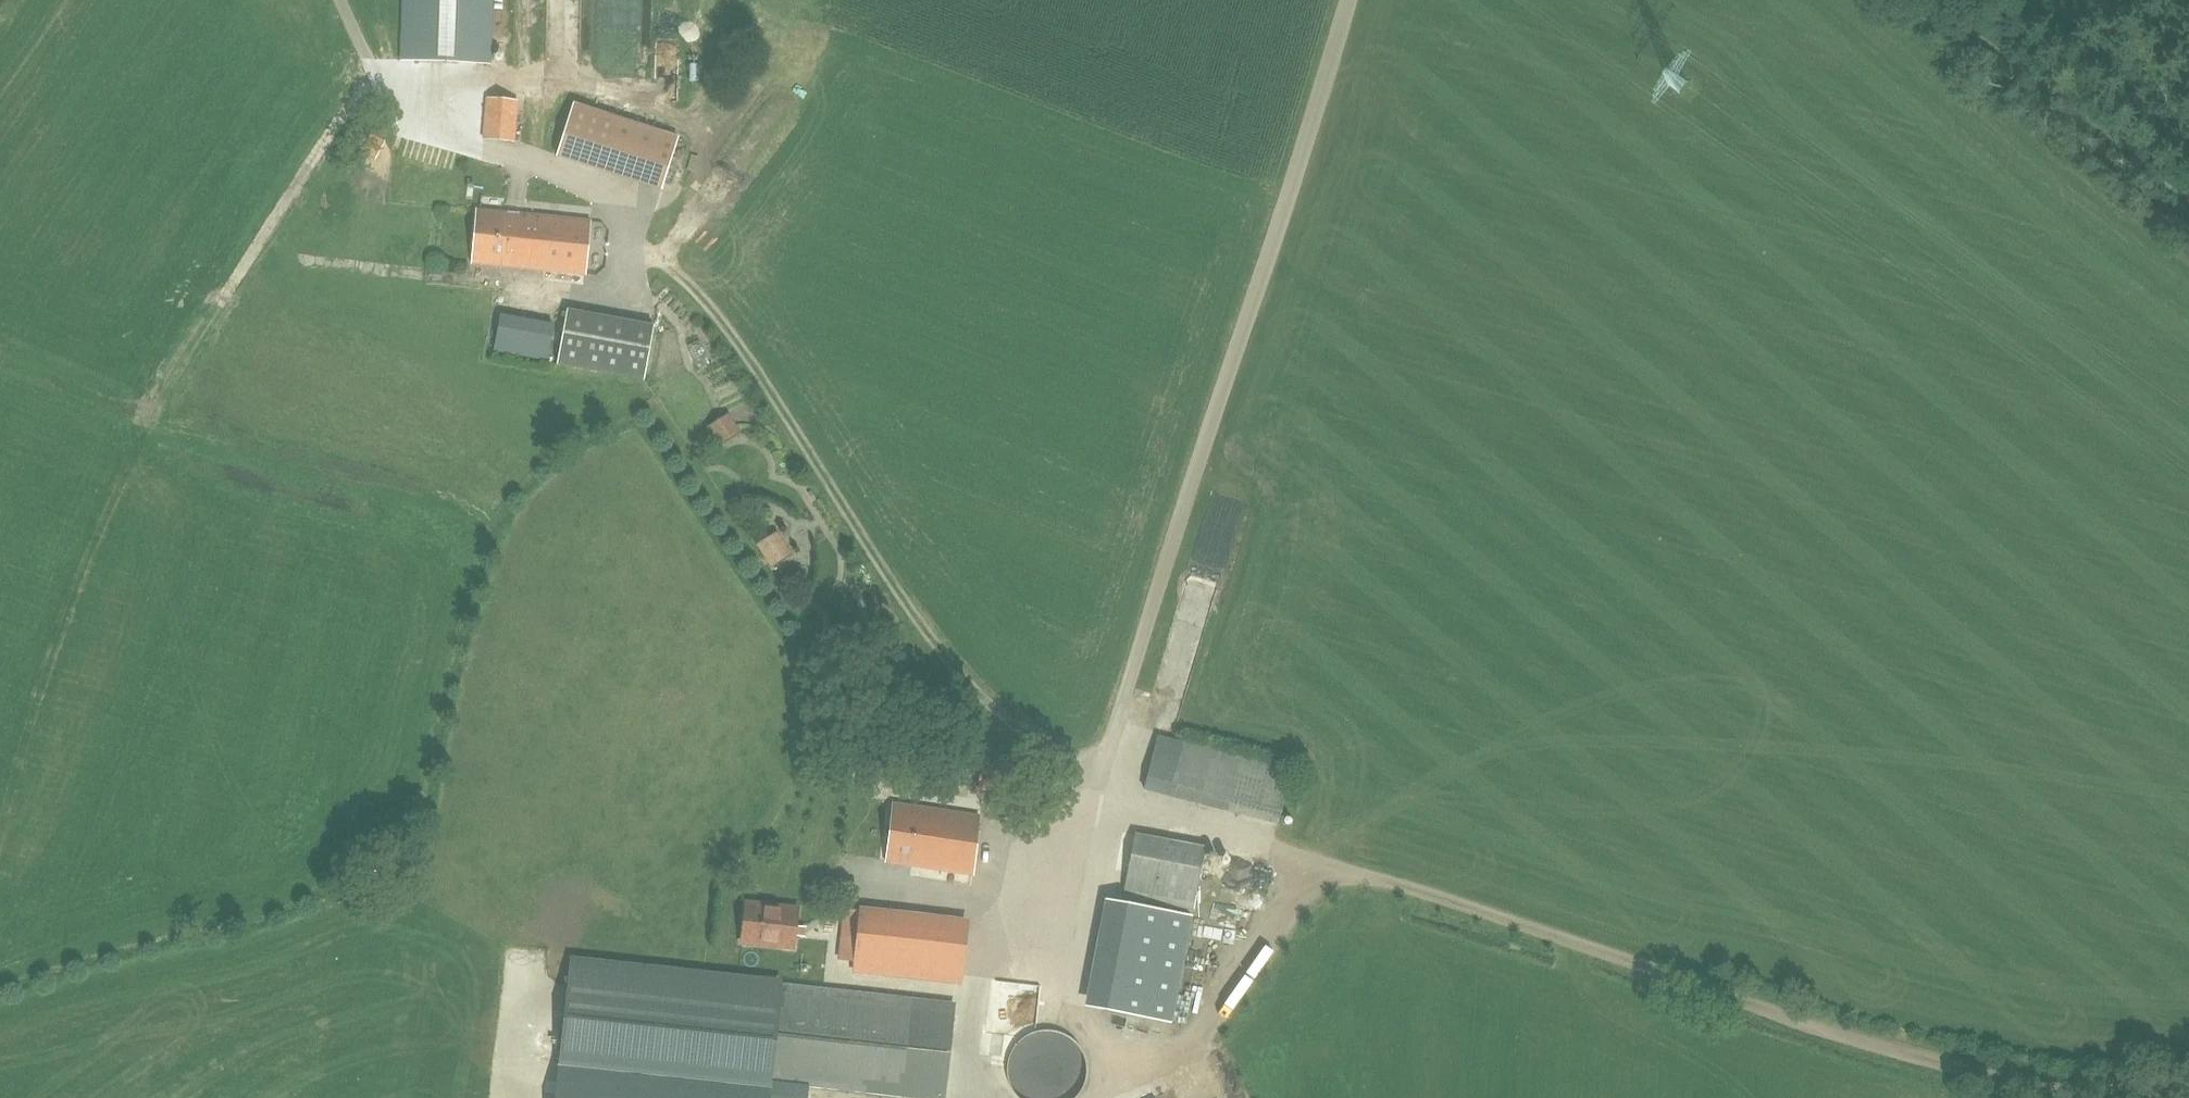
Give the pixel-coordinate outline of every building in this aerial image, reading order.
[(490,63),(492,0),(403,0),(401,60),(490,63)] [(487,98),(484,138),(514,141),(518,101),(487,98)] [(678,137),(573,103),(557,155),(662,189),(678,137)] [(376,127),(373,133),(383,139),(386,133),(376,127)] [(471,263),(585,275),(591,220),(477,209),(471,263)] [(499,317),(493,352),(546,362),(553,328),(499,317)] [(632,323),(622,375),(644,379),(654,327),(632,323)] [(728,447),(750,433),(737,414),(715,428),(728,447)] [(774,533),(756,544),(771,568),(789,557),(774,533)] [(1162,736),(1152,794),(1254,812),(1255,805),(1277,809),(1274,821),(1287,824),(1298,760),(1162,736)] [(973,875),(981,816),(894,804),(886,863),(973,875)] [(1135,833),(1123,897),(1128,898),(1193,911),(1199,880),(1163,873),(1169,840),(1135,833)] [(742,942),(794,948),(799,909),(747,903),(742,942)] [(852,971),(962,983),(970,919),(860,907),(860,910),(856,939),(852,971)] [(842,937),(856,939),(860,910),(845,909),(845,910),(842,937)] [(1079,1013),(1165,1029),(1184,925),(1098,909),(1079,1013)] [(560,1066),(769,1090),(770,1081),(922,1097),(944,1097),(954,1004),(780,985),(780,983),(571,961),(560,1066)] [(1008,1059),(1007,1071),(1009,1083),(1015,1094),(1019,1097),(1076,1097),(1078,1096),(1084,1086),(1087,1075),(1087,1063),(1083,1051),(1076,1042),(1066,1034),(1055,1030),(1043,1030),(1031,1033),(1021,1039),(1013,1048),(1008,1059)] [(557,1097),(768,1097),(769,1090),(560,1066),(557,1097)]
